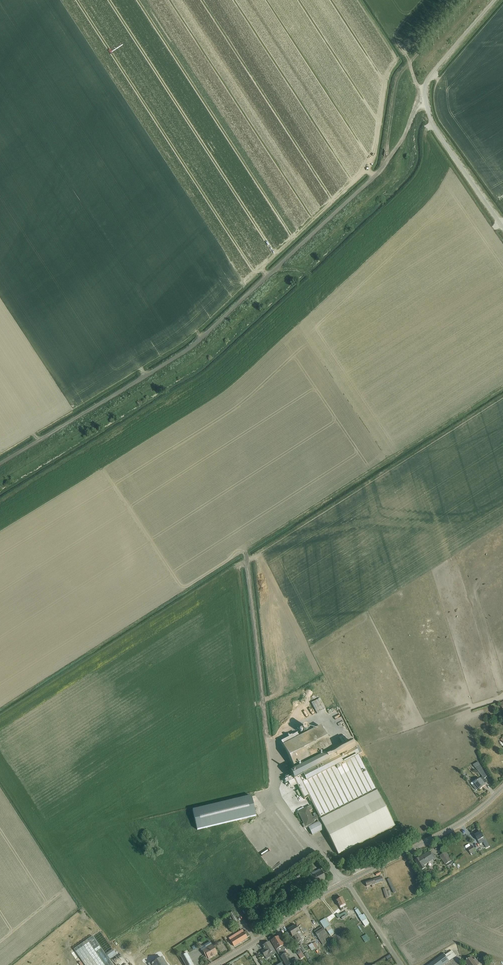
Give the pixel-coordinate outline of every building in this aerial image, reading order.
[(334,750),(322,726),(285,745),(297,769),(291,772),(304,799),(309,797),(318,815),(312,818),(309,811),(312,809),(310,806),(298,812),(306,827),(310,825),(311,826),(308,827),(313,835),(322,830),(323,832),(326,830),(338,855),(395,826),(359,755),(361,754),(358,747),(355,748),(352,741),(334,750)] [(475,768),(483,777),(472,786),(476,790),(479,788),(480,790),(485,785),(484,784),(486,782),(484,779),(486,777),(478,762),(473,765),(470,768),(472,771),(475,768)] [(193,810),(197,830),(256,816),(251,797),(193,810)] [(254,822),(243,828),(247,834),(257,827),(254,822)] [(481,831),(475,835),(480,843),(483,842),(488,849),(491,847),(486,839),(481,831)] [(472,856),(476,853),(475,851),(476,851),(473,846),(467,849),(472,856)] [(419,858),(415,860),(421,870),(425,868),(424,866),(434,860),(436,859),(433,853),(431,854),(429,852),(419,858)] [(446,852),(440,856),(446,865),(452,861),(446,852)] [(315,863),(319,869),(323,866),(318,860),(315,863)] [(310,882),(313,881),(314,884),(325,879),(321,871),(311,877),(308,879),(308,880),(309,882),(310,882)] [(375,883),(383,880),(382,876),(373,879),(365,882),(366,886),(372,884),(373,887),(376,886),(375,883)] [(386,880),(393,893),(396,892),(389,878),(386,880)] [(336,901),(341,911),(347,908),(342,898),(336,901)] [(355,911),(358,916),(365,927),(370,924),(364,914),(362,916),(358,909),(355,911)] [(230,914),(231,916),(237,924),(239,922),(236,916),(238,914),(236,910),(230,914)] [(348,915),(346,912),(340,916),(339,914),(336,916),(338,919),(341,917),(342,920),(346,918),(345,917),(348,915)] [(320,922),(329,936),(334,933),(325,919),(320,922)] [(293,937),(294,936),(298,942),(302,940),(300,937),(302,936),(296,925),(288,929),(293,937)] [(315,933),(318,937),(323,946),(326,944),(327,943),(325,940),(328,938),(321,927),(316,930),(317,932),(315,933)] [(235,935),(236,937),(231,940),(234,946),(247,938),(242,930),(235,935)] [(362,936),(366,942),(371,939),(367,933),(362,936)] [(132,938),(137,944),(141,941),(137,935),(132,938)] [(93,937),(74,950),(85,964),(113,964),(93,937)] [(272,942),(285,964),(296,964),(299,963),(296,958),(291,961),(282,946),(283,946),(278,937),(271,941),(272,942)] [(206,948),(202,950),(204,954),(206,953),(208,958),(217,953),(212,944),(212,945),(210,941),(204,945),(206,948)] [(301,959),(305,957),(295,941),(292,943),(298,952),(297,953),(301,959)] [(269,942),(263,946),(265,950),(262,952),(265,956),(268,954),(268,955),(271,953),(272,956),(276,953),(269,942)] [(112,959),(115,964),(121,961),(114,951),(108,956),(110,960),(112,959)] [(445,956),(444,954),(429,964),(445,964),(449,962),(456,956),(452,951),(445,956)] [(182,958),(186,964),(193,964),(187,953),(181,956),(182,958)] [(144,959),(142,956),(136,960),(139,964),(141,964),(150,959),(148,956),(144,959)]
